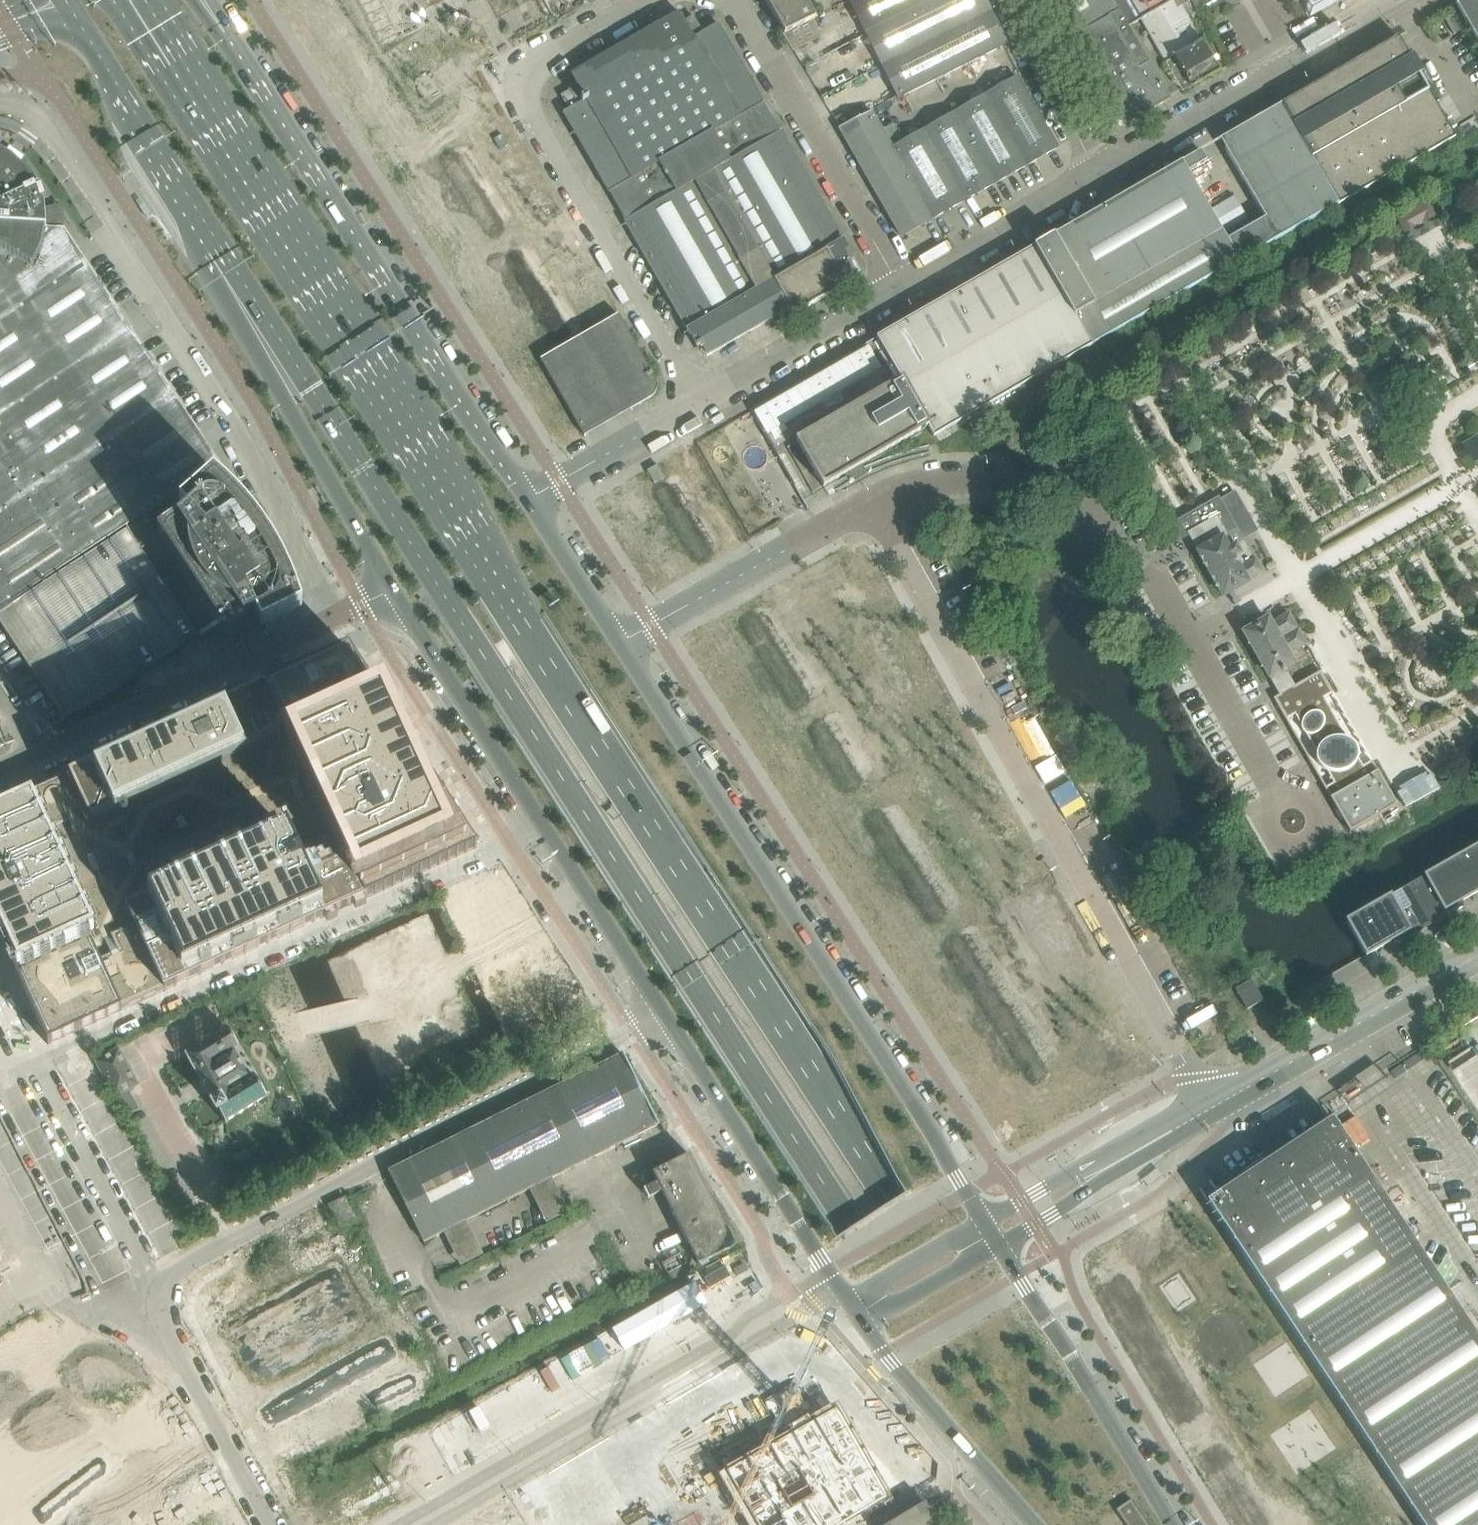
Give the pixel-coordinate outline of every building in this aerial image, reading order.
[(812,22),(815,20),(805,0),(764,0),(765,2),(784,35),(793,51),(820,38),(812,22)] [(937,0),(855,0),(850,3),(866,35),(937,0)] [(866,35),(882,67),(898,99),(903,96),(935,80),(968,64),(1002,47),(1006,45),(990,13),(984,0),(937,0),(866,35)] [(1126,28),(1118,13),(1111,1),(1111,0),(1042,0),(1064,43),(1101,117),(1102,119),(1103,118),(1104,121),(1121,126),(1124,124),(1125,126),(1127,124),(1168,101),(1126,28)] [(1111,1),(1118,13),(1126,28),(1140,20),(1151,14),(1176,0),(1111,0),(1111,1)] [(1188,18),(1178,0),(1176,0),(1151,14),(1140,20),(1166,65),(1182,93),(1190,88),(1219,72),(1214,63),(1212,59),(1216,57),(1211,48),(1207,51),(1203,44),(1188,18)] [(1188,18),(1218,0),(1178,0),(1188,18)] [(1344,0),(1299,0),(1310,19),(1344,0)] [(1455,5),(1477,46),(1477,0),(1464,0),(1455,5)] [(853,260),(842,241),(780,133),(779,134),(777,129),(775,130),(768,117),(766,118),(760,107),(764,104),(763,103),(763,104),(718,26),(718,25),(718,24),(702,33),(694,18),(685,23),(684,23),(679,15),(680,15),(679,13),(572,75),(573,76),(577,82),(574,84),(568,88),(571,94),(562,99),(569,111),(562,114),(563,115),(608,193),(608,194),(611,192),(624,216),(623,217),(625,222),(627,226),(685,327),(687,330),(698,349),(700,347),(701,350),(702,349),(707,357),(772,320),(775,325),(789,317),(786,312),(790,309),(794,316),(799,314),(798,313),(841,288),(841,289),(846,286),(843,281),(855,275),(848,263),(853,260)] [(1463,30),(1454,15),(1445,21),(1453,35),(1463,30)] [(1410,60),(1397,39),(1282,105),(1294,126),(1305,144),(1314,159),(1339,204),(1455,138),(1429,93),(1420,78),(1410,60)] [(1027,166),(1057,149),(1017,78),(987,95),(986,96),(957,112),(997,183),(1027,166)] [(1294,126),(1282,105),(1228,136),(1224,149),(1265,219),(1227,241),(1239,262),(1339,204),(1314,159),(1305,144),(1294,126)] [(933,219),(893,149),(871,112),(838,128),(901,238),(933,219)] [(997,183),(957,112),(954,114),(924,131),(964,202),(997,183)] [(964,202),(924,131),(893,149),(933,219),(964,202)] [(1227,241),(1188,173),(1206,162),(1205,160),(1200,152),(1181,162),(1052,237),(1034,248),(1075,318),(1091,347),(1239,262),(1227,241)] [(36,190),(26,174),(15,163),(18,159),(14,156),(10,153),(6,157),(0,153),(0,226),(45,229),(44,209),(41,200),(40,200),(38,195),(36,190)] [(1425,202),(1396,219),(1402,230),(1404,233),(1414,227),(1414,226),(1422,221),(1423,222),(1433,217),(1431,213),(1425,202)] [(219,464),(146,354),(141,346),(64,230),(45,229),(0,226),(0,610),(219,464)] [(934,437),(1091,347),(1075,318),(1034,248),(876,338),(756,408),(750,411),(751,413),(776,457),(782,454),(787,450),(792,447),(797,444),(823,488),(850,473),(855,470),(928,428),(934,437)] [(655,380),(644,361),(618,316),(541,359),(582,434),(584,437),(587,436),(585,432),(628,407),(630,410),(649,400),(653,397),(655,393),(657,388),(656,384),(655,380)] [(1462,443),(1474,464),(1477,462),(1477,434),(1462,443)] [(657,466),(647,472),(654,484),(664,479),(657,466)] [(179,506),(187,516),(178,524),(177,521),(157,535),(217,625),(226,639),(237,632),(246,626),(245,624),(255,618),(261,630),(302,610),(298,597),(294,587),(290,578),(287,570),(282,561),(278,553),(272,542),(264,530),(255,519),(246,508),(236,497),(226,487),(213,476),(179,506)] [(1243,542),(1258,533),(1236,493),(1220,502),(1218,499),(1174,524),(1182,539),(1189,535),(1198,552),(1223,597),(1228,594),(1229,595),(1230,595),(1230,593),(1247,583),(1246,581),(1261,573),(1254,560),(1253,561),(1243,542)] [(128,528),(0,613),(0,625),(64,721),(103,701),(200,636),(128,528)] [(1293,664),(1288,655),(1305,645),(1288,615),(1271,625),(1267,619),(1250,629),(1249,628),(1249,629),(1248,629),(1248,630),(1243,633),(1269,678),(1270,677),(1280,695),(1293,687),(1283,670),(1293,664)] [(0,808),(0,942),(30,1009),(48,1046),(84,1030),(127,1010),(168,991),(190,981),(330,917),(336,914),(344,910),(366,900),(404,882),(411,879),(420,875),(457,857),(473,851),(477,849),(392,716),(354,658),(347,649),(267,686),(245,696),(223,706),(92,766),(71,776),(55,783),(28,796),(0,808)] [(1280,695),(1273,699),(1285,721),(1305,710),(1304,708),(1312,703),(1313,705),(1332,694),(1320,672),(1293,687),(1280,695)] [(1305,710),(1285,721),(1330,801),(1378,774),(1332,694),(1313,705),(1312,703),(1304,708),(1305,710)] [(1302,723),(1302,727),(1303,732),(1306,735),(1310,736),(1314,736),(1318,734),(1322,731),(1323,727),(1324,722),(1322,718),(1320,715),(1315,713),(1311,714),(1307,716),(1304,719),(1302,723)] [(1378,774),(1330,801),(1351,835),(1399,809),(1378,774)] [(1429,774),(1396,793),(1405,807),(1438,788),(1436,785),(1429,774)] [(1467,853),(1477,873),(1477,846),(1467,853)] [(1477,892),(1477,873),(1467,853),(1407,887),(1430,927),(1465,907),(1462,902),(1477,892)] [(1430,927),(1407,887),(1346,921),(1353,933),(1365,954),(1392,941),(1395,946),(1430,927)] [(1263,1001),(1259,994),(1251,981),(1235,990),(1247,1010),(1263,1001)] [(250,1079),(233,1051),(238,1047),(228,1030),(184,1056),(189,1064),(195,1074),(198,1079),(208,1095),(212,1102),(219,1113),(221,1117),(225,1123),(236,1117),(268,1098),(254,1076),(250,1079)] [(137,1084),(118,1048),(95,1061),(114,1096),(137,1084)] [(552,1178),(622,1143),(625,1148),(640,1141),(637,1136),(658,1126),(641,1092),(622,1055),(388,1172),(391,1179),(424,1243),(443,1233),(460,1267),(483,1256),(466,1222),(529,1190),(546,1224),(569,1213),(552,1178)] [(1207,1201),(1216,1214),(1366,1440),(1422,1524),(1477,1524),(1477,1340),(1331,1119),(1315,1130),(1208,1200),(1207,1201)] [(732,1242),(706,1192),(704,1189),(709,1186),(701,1174),(698,1175),(691,1161),(691,1160),(689,1155),(677,1161),(670,1165),(653,1173),(658,1183),(644,1191),(648,1200),(662,1192),(698,1265),(717,1256),(735,1247),(732,1242)] [(347,1201),(345,1199),(329,1207),(340,1228),(356,1220),(347,1201)] [(691,1271),(686,1263),(682,1254),(663,1264),(672,1282),(691,1271)] [(616,1332),(628,1355),(712,1307),(700,1285),(616,1332)] [(583,1524),(835,1524),(891,1491),(911,1480),(825,1380),(704,1452),(583,1524)] [(393,1485),(404,1503),(477,1461),(467,1443),(393,1485)] [(1116,1511),(1121,1519),(1125,1524),(1147,1524),(1142,1517),(1131,1501),(1124,1505),(1116,1511)] [(926,1505),(925,1503),(889,1524),(938,1524),(926,1505)]
